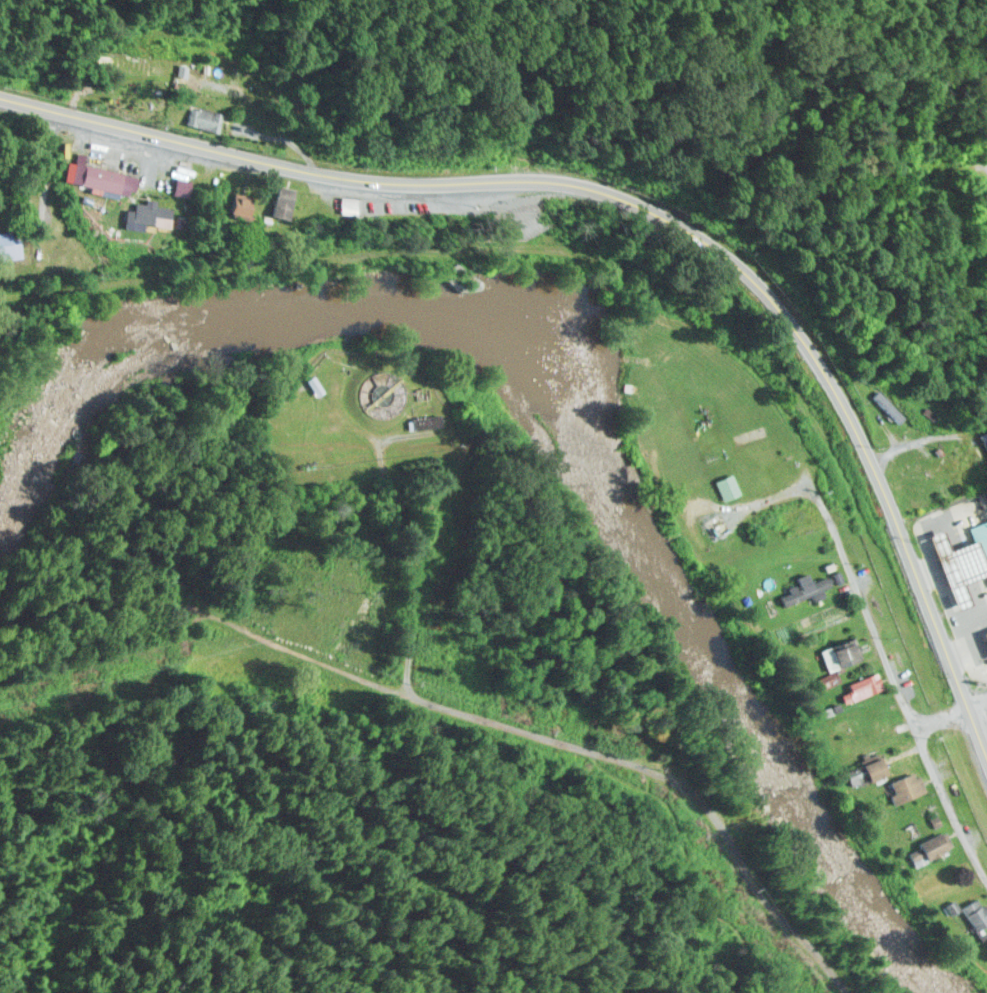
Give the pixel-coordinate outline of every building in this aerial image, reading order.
[(215,134),(221,114),(189,103),(183,123),(215,134)] [(117,187),(134,190),(136,175),(79,165),(75,189),(116,196),(117,187)] [(294,189),(276,184),(267,216),(285,221),(294,189)] [(349,215),(350,198),(335,197),(333,214),(349,215)] [(165,226),(167,207),(131,203),(130,212),(122,212),(121,222),(165,226)] [(19,258),(18,232),(0,232),(0,258),(19,258)] [(439,423),(437,409),(409,413),(411,428),(439,423)] [(976,436),(986,457),(986,430),(976,436)] [(716,492),(735,492),(735,475),(716,475),(716,492)] [(811,594),(812,598),(823,594),(822,589),(830,586),(826,574),(809,580),(806,571),(793,576),(796,584),(776,591),(781,604),(811,594)] [(977,579),(957,586),(972,625),(986,619),(986,604),(977,579)] [(816,647),(826,670),(863,654),(853,631),(816,647)] [(845,683),(852,699),(883,685),(876,669),(845,683)] [(861,780),(883,774),(878,756),(856,761),(861,780)] [(986,920),(986,910),(977,895),(962,906),(977,927),(986,920)]
